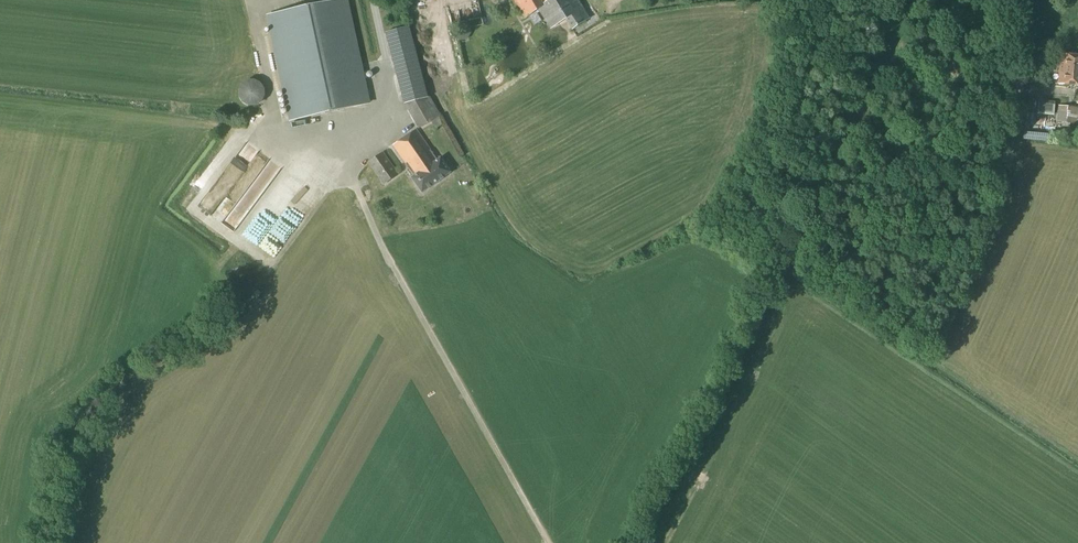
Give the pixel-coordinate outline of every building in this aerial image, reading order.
[(368,104),(345,0),(342,0),(268,16),(291,121),(368,104)] [(524,19),(536,12),(537,14),(540,12),(550,28),(565,19),(572,30),(589,19),(577,0),(512,0),(524,19)] [(440,117),(426,92),(409,27),(386,33),(404,104),(418,129),(440,117)] [(1058,84),(1077,86),(1077,56),(1061,54),(1058,84)] [(251,107),(253,107),(255,106),(256,106),(258,106),(259,105),(260,104),(261,104),(262,103),(262,102),(263,101),(264,100),(264,99),(265,98),(265,97),(265,95),(266,94),(266,93),(266,92),(265,91),(265,89),(265,88),(264,87),(264,86),(263,85),(262,84),(262,83),(260,82),(259,81),(256,80),(255,80),(254,79),(253,79),(252,79),(249,79),(248,80),(247,80),(246,81),(245,81),(244,82),(242,83),(241,84),(240,85),(240,86),(239,87),(239,88),(238,89),(238,91),(238,92),(238,93),(238,94),(238,95),(238,97),(239,98),(239,99),(240,100),(240,101),(241,102),(242,103),(243,104),(244,104),(245,105),(246,106),(248,106),(249,107),(251,107)] [(1026,121),(1028,102),(1017,101),(1016,120),(1026,121)] [(1055,104),(1039,103),(1038,116),(1054,117),(1055,104)] [(1075,124),(1077,108),(1059,106),(1057,122),(1075,124)] [(437,161),(416,130),(393,146),(414,176),(411,178),(422,193),(450,173),(440,158),(437,161)] [(227,140),(220,152),(224,155),(232,143),(227,140)] [(382,185),(398,174),(383,152),(367,163),(382,185)] [(224,176),(234,164),(229,161),(220,173),(224,176)] [(320,168),(315,173),(327,184),(332,180),(320,168)]
